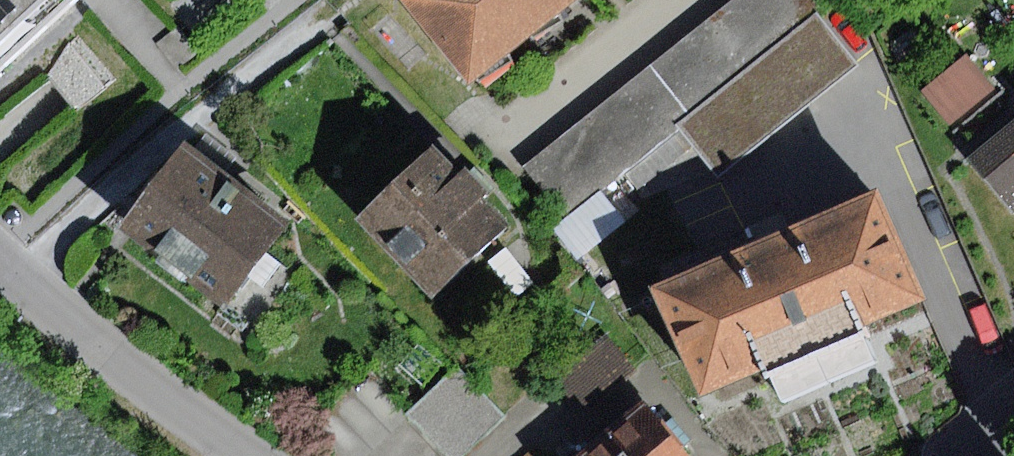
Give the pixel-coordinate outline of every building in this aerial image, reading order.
[(84,4),(80,0),(0,0),(0,80),(84,4)] [(573,0),(403,0),(468,82),(573,0)] [(819,12),(824,8),(818,0),(731,0),(525,167),(566,217),(682,124),(819,12)] [(819,12),(682,124),(721,173),(860,63),(819,12)] [(179,27),(158,45),(177,69),(199,51),(179,27)] [(968,52),(922,88),(951,125),(997,89),(968,52)] [(964,159),(1011,214),(1013,211),(1013,117),(964,159)] [(186,150),(124,229),(225,307),(286,228),(186,150)] [(430,151),(362,218),(435,291),(502,226),(480,204),(491,192),(466,167),(455,177),(430,151)] [(882,190),(654,287),(702,399),(771,370),(784,402),(878,361),(864,327),(929,299),(882,190)] [(566,217),(554,228),(579,260),(626,223),(601,191),(566,217)] [(507,249),(491,261),(518,297),(534,284),(507,249)] [(605,333),(553,377),(583,413),(635,370),(605,333)] [(407,417),(445,455),(463,455),(505,415),(458,368),(407,417)] [(644,403),(581,455),(690,455),(644,403)]
